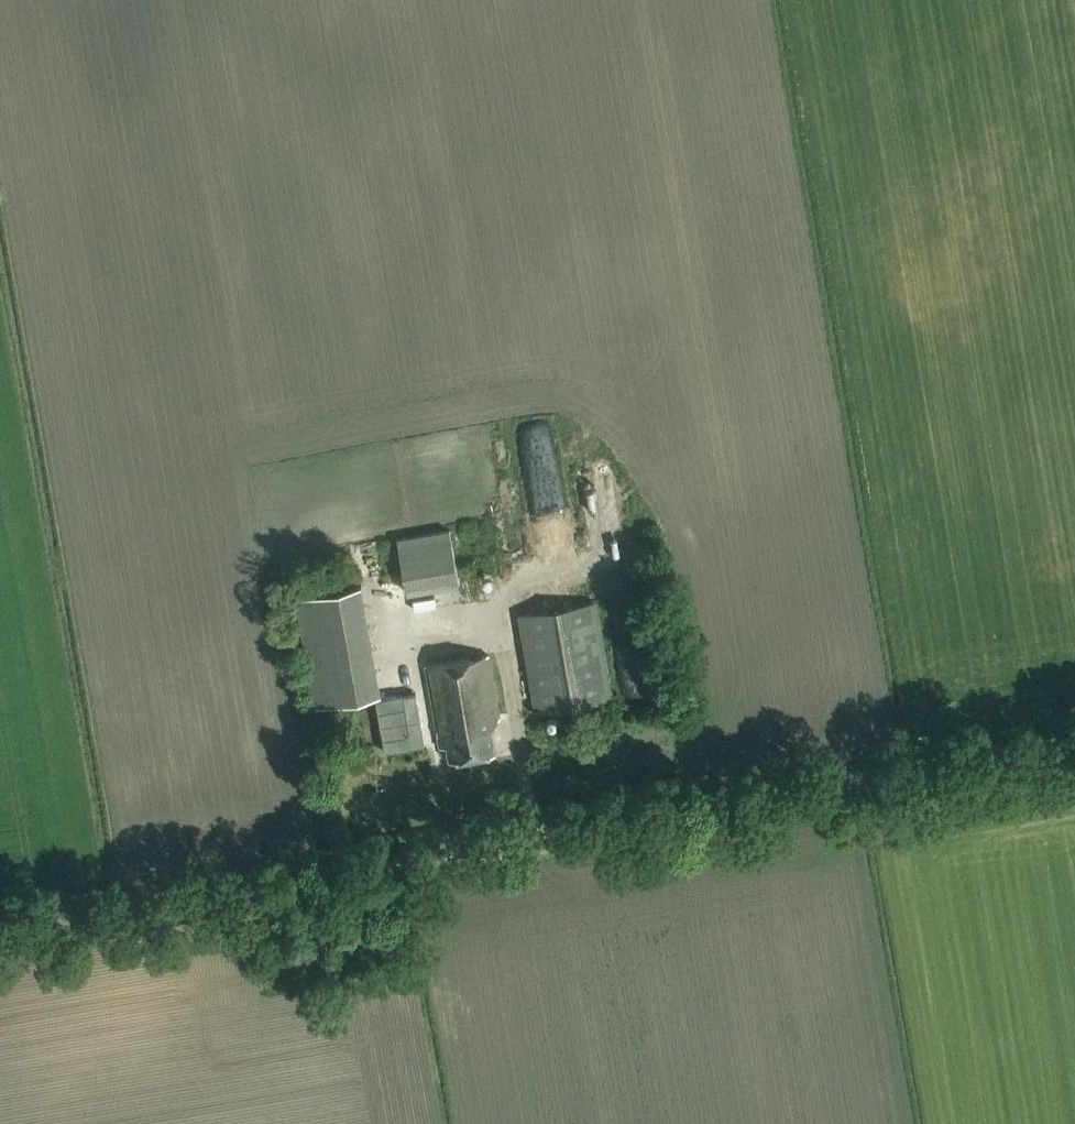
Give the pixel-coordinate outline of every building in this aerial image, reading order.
[(412,590),(466,579),(455,525),(401,536),(412,590)] [(317,702),(385,692),(369,581),(301,591),(317,702)] [(520,616),(537,715),(615,701),(599,602),(520,616)] [(489,655),(426,666),(440,749),(447,747),(450,761),(495,753),(491,728),(500,719),(489,655)] [(403,695),(376,700),(385,753),(425,746),(416,694),(403,696),(403,695)]
